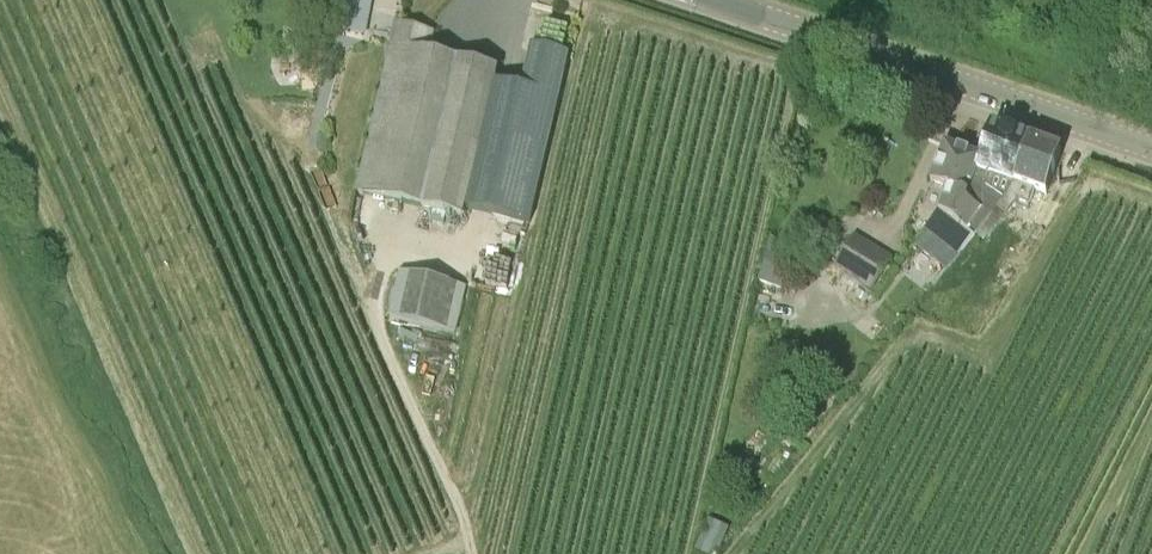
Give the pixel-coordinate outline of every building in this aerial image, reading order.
[(313,8),(328,3),(327,0),(310,0),(313,8)] [(343,31),(349,0),(346,0),(332,0),(343,31)] [(343,31),(367,36),(374,0),(349,0),(343,31)] [(397,23),(359,184),(531,224),(570,56),(533,47),(523,89),(497,83),(499,70),(430,54),(435,32),(397,23)] [(1015,184),(1030,141),(993,128),(983,157),(967,200),(991,216),(1015,184)] [(991,216),(975,234),(985,241),(988,237),(989,239),(1009,216),(1020,202),(1031,206),(1036,192),(1047,196),(1054,174),(1062,151),(1030,141),(1015,184),(991,216)] [(940,210),(925,230),(959,255),(974,235),(975,234),(991,216),(967,200),(983,157),(945,144),(938,167),(933,181),(948,187),(940,210)] [(855,234),(834,269),(840,273),(854,281),(874,246),(855,234)] [(783,291),(798,253),(772,239),(759,282),(783,291)] [(457,334),(467,287),(400,272),(390,317),(457,334)] [(830,288),(848,299),(858,283),(854,281),(841,273),(840,273),(830,288)] [(729,529),(711,521),(700,549),(713,553),(718,553),(729,529)]
